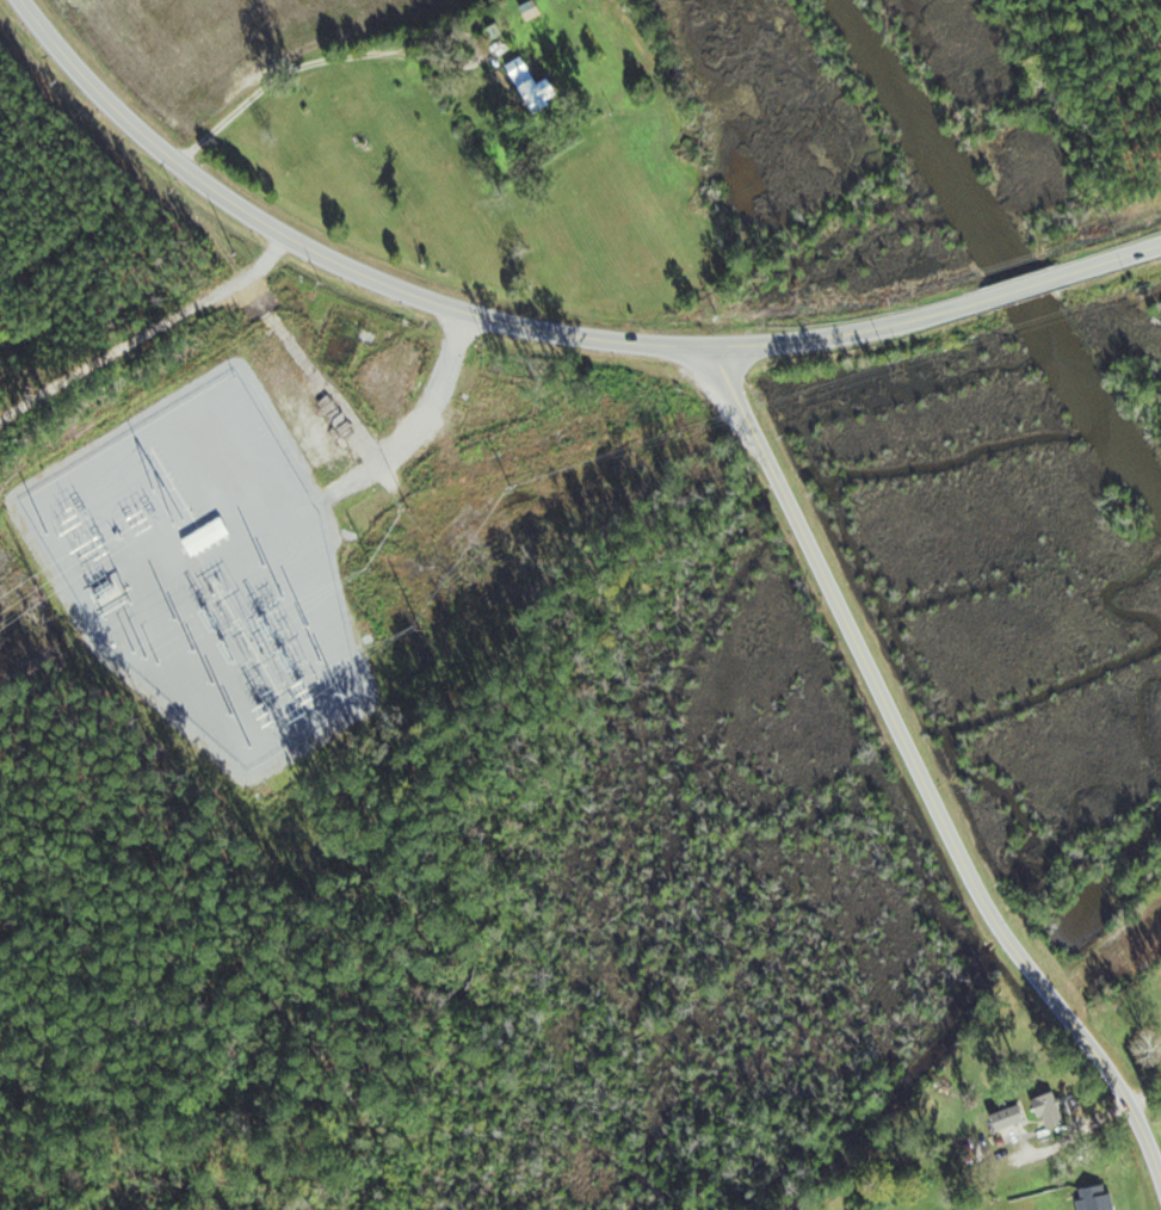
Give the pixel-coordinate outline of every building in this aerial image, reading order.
[(549,13),(541,0),(538,0),(522,8),(530,23),(549,13)] [(572,102),(559,74),(542,81),(531,55),(510,64),(535,119),(572,102)] [(185,538),(224,514),(234,531),(196,555),(185,538)] [(989,1134),(1025,1121),(1019,1104),(983,1117),(989,1134)]
